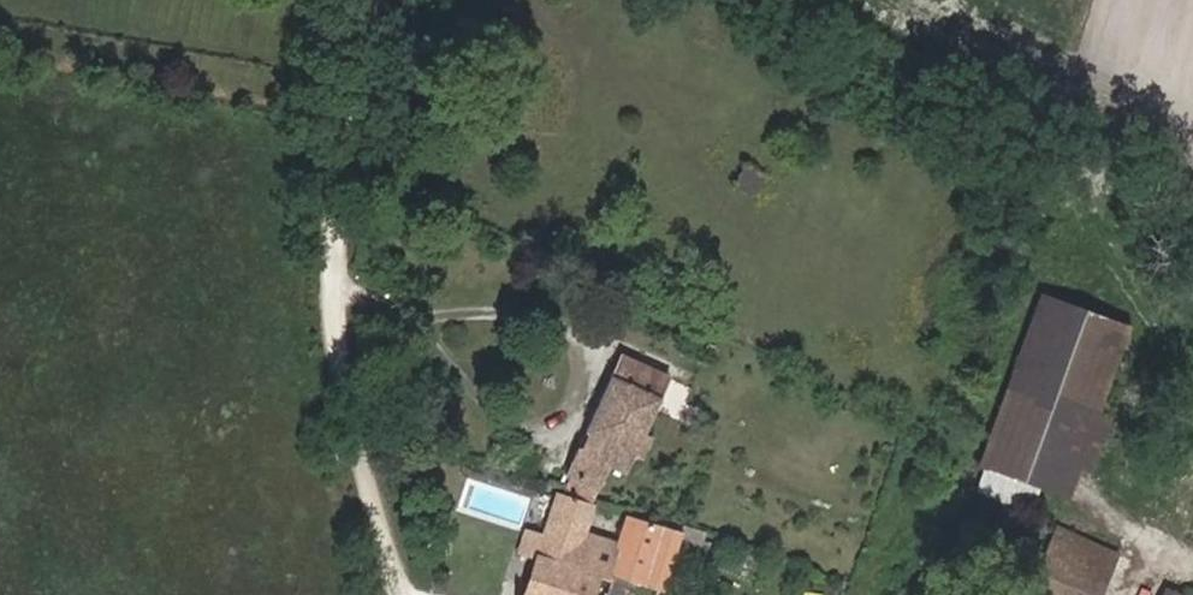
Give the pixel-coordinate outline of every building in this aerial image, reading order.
[(764,173),(745,164),(736,186),(754,195),(764,173)] [(1129,329),(1039,296),(977,463),(985,466),(978,490),(1027,508),(1036,485),(1067,496),(1129,329)] [(571,478),(566,487),(591,496),(607,465),(622,472),(631,453),(640,458),(648,439),(640,435),(667,377),(621,356),(620,356),(619,358),(612,375),(613,375),(587,432),(589,433),(581,451),(578,450),(566,476),(571,478)] [(616,543),(583,531),(593,504),(588,503),(591,496),(566,487),(562,497),(555,495),(523,594),(591,594),(597,575),(605,577),(607,572),(616,543)] [(663,590),(684,536),(625,517),(616,543),(607,572),(663,590)] [(1055,527),(1026,594),(1099,594),(1117,554),(1055,527)] [(1163,587),(1159,594),(1183,594),(1163,587)]
